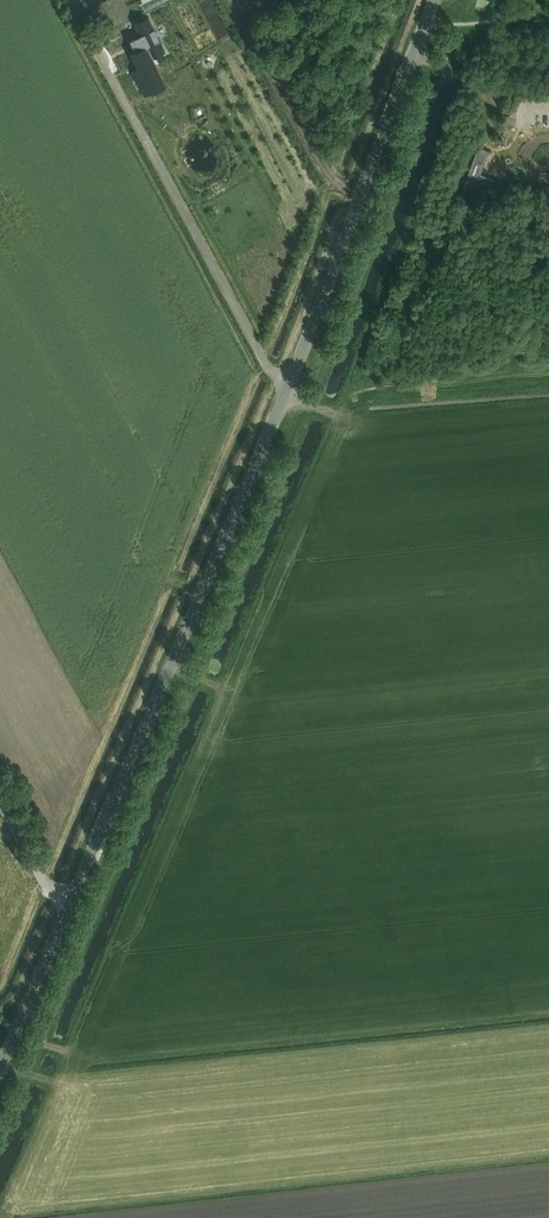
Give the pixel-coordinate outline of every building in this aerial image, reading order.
[(108,6),(118,27),(134,20),(129,9),(141,3),(144,9),(163,0),(120,0),(108,6)] [(142,36),(131,41),(136,53),(132,55),(149,90),(165,82),(154,59),(167,52),(151,18),(136,25),(142,36)] [(471,197),(487,153),(476,149),(460,193),(471,197)]
